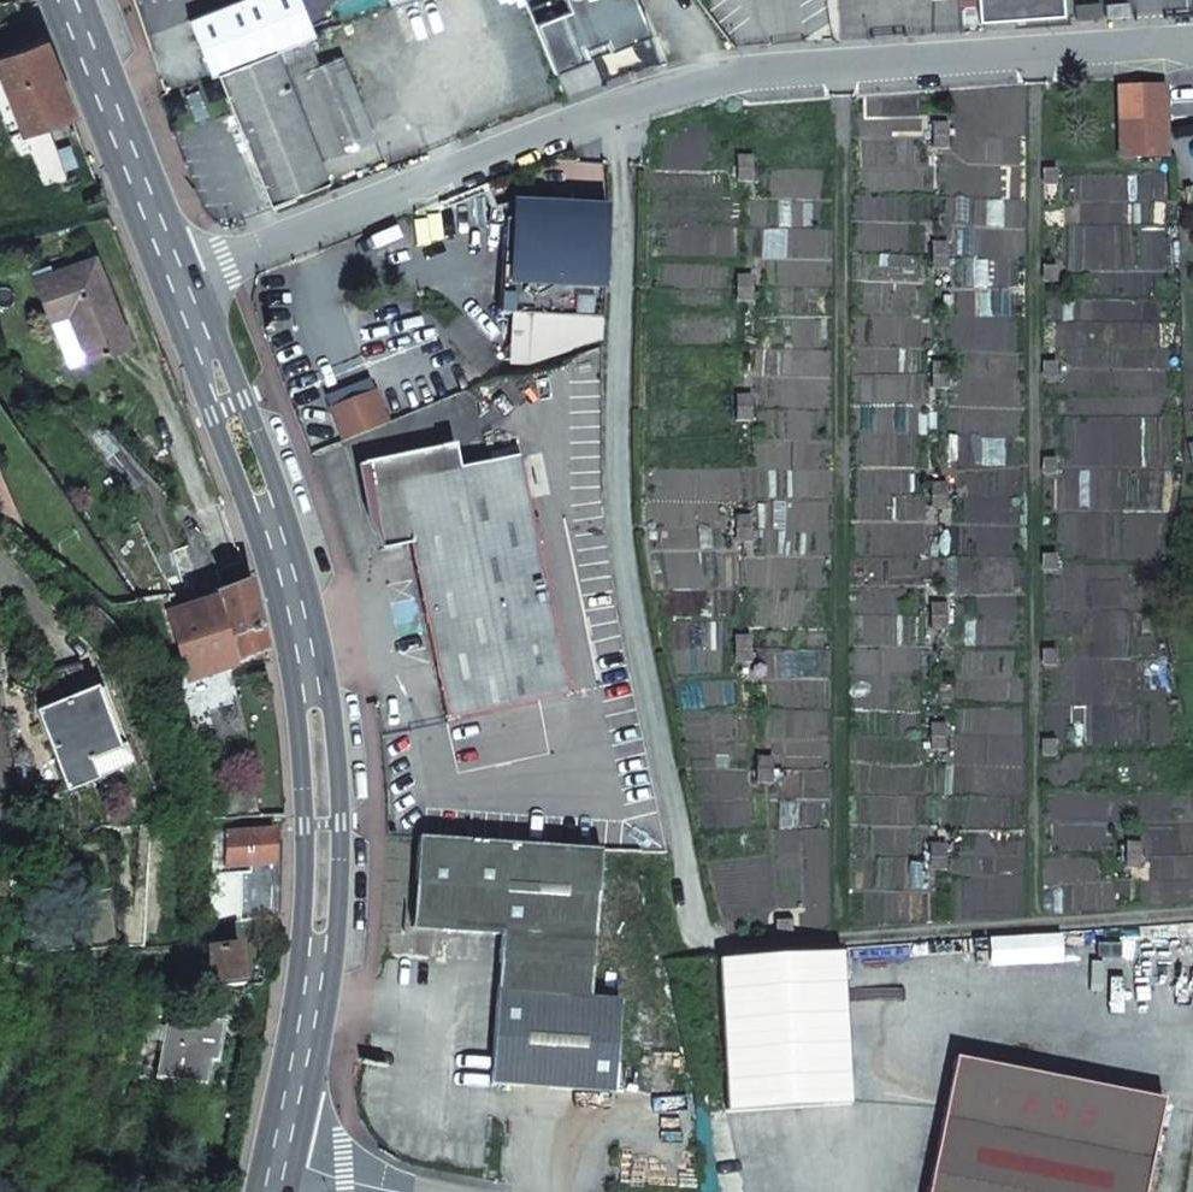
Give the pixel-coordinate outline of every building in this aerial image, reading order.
[(211,75),(215,74),(271,51),(312,35),(299,0),(237,0),(188,20),(211,75)] [(397,10),(423,0),(393,0),(397,10)] [(977,22),(1060,17),(1059,0),(976,0),(977,22)] [(0,56),(0,74),(23,132),(71,112),(42,39),(0,56)] [(283,81),(271,51),(215,74),(269,207),(325,184),(317,164),(374,141),(340,59),(283,81)] [(1141,124),(1139,88),(1116,89),(1117,125),(1141,124)] [(57,155),(83,145),(73,118),(25,137),(45,188),(67,180),(57,155)] [(931,126),(931,150),(947,151),(947,126),(931,126)] [(736,182),(751,182),(751,159),(736,159),(736,182)] [(1054,188),(1053,171),(1043,171),(1043,188),(1054,188)] [(71,189),(67,180),(45,188),(49,198),(71,189)] [(602,230),(572,228),(507,225),(503,315),(600,319),(602,230)] [(946,270),(946,247),(931,247),(931,270),(946,270)] [(125,346),(91,258),(33,281),(49,321),(67,313),(86,361),(125,346)] [(1054,285),(1054,268),(1043,268),(1043,285),(1054,285)] [(735,278),(735,302),(751,302),(751,278),(735,278)] [(1053,381),(1053,363),(1043,363),(1043,381),(1053,381)] [(931,366),(931,389),(946,389),(946,366),(931,366)] [(377,396),(332,414),(343,442),(388,424),(377,396)] [(735,420),(750,421),(750,398),(735,398),(735,420)] [(566,696),(516,460),(397,485),(446,720),(566,696)] [(1053,477),(1053,460),(1043,460),(1043,477),(1053,477)] [(0,482),(0,522),(0,523),(15,516),(0,482)] [(931,488),(931,511),(946,511),(945,488),(931,488)] [(735,519),(735,542),(750,542),(750,519),(735,519)] [(1053,573),(1053,557),(1043,557),(1043,573),(1053,573)] [(258,629),(249,588),(213,602),(213,604),(225,642),(258,629)] [(186,595),(165,598),(166,601),(169,610),(188,605),(186,595)] [(232,667),(263,653),(258,629),(225,642),(213,604),(170,615),(190,681),(233,668),(232,667)] [(945,632),(945,610),(930,609),(930,632),(945,632)] [(734,639),(734,662),(749,663),(749,639),(734,639)] [(1053,669),(1054,652),(1042,653),(1042,669),(1053,669)] [(122,770),(94,695),(89,698),(79,669),(52,679),(62,707),(39,715),(68,790),(122,770)] [(945,752),(945,728),(930,728),(930,751),(945,752)] [(1042,759),(1054,760),(1054,742),(1042,742),(1042,759)] [(771,762),(757,761),(757,785),(771,785),(771,762)] [(270,920),(271,833),(226,835),(226,869),(249,868),(249,873),(238,874),(237,921),(270,920)] [(590,1004),(601,852),(420,840),(414,931),(503,937),(499,998),(590,1004)] [(1140,871),(1141,847),(1126,847),(1125,871),(1140,871)] [(929,871),(945,871),(945,850),(930,849),(929,871)] [(791,934),(791,925),(775,926),(775,935),(791,934)] [(180,993),(241,988),(237,949),(209,952),(210,966),(178,969),(180,993)] [(614,1096),(620,1006),(590,1004),(499,998),(493,1088),(614,1096)] [(212,1066),(218,1028),(167,1019),(156,1081),(202,1089),(206,1064),(212,1066)] [(1165,1105),(957,1062),(930,1191),(1147,1191),(1165,1105)]
